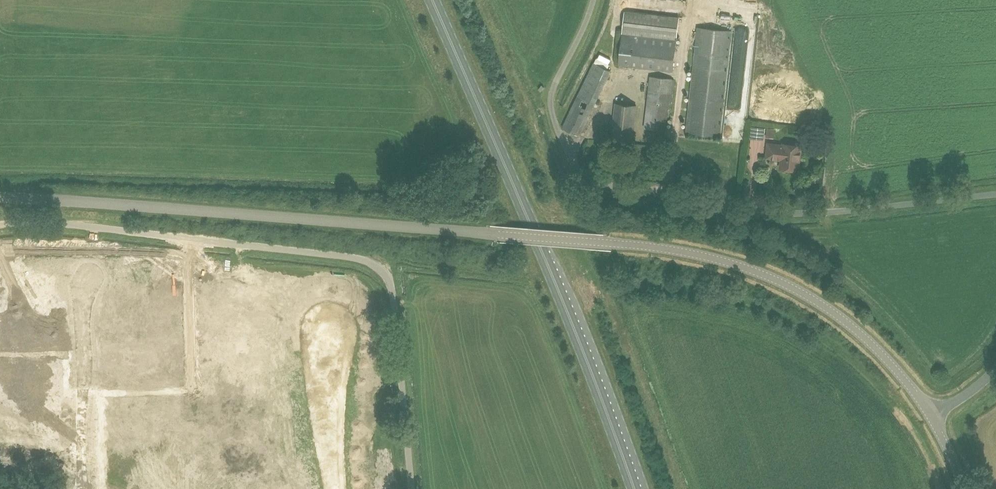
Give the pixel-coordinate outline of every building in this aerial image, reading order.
[(676,38),(679,18),(624,11),(622,32),(676,38)] [(739,14),(740,32),(750,31),(750,24),(759,23),(758,13),(739,14)] [(719,136),(731,31),(697,27),(686,132),(719,136)] [(672,71),(676,39),(622,33),(618,65),(672,71)] [(579,135),(611,70),(594,62),(562,127),(579,135)] [(665,130),(671,78),(650,76),(644,128),(665,130)] [(632,142),(636,105),(615,103),(611,139),(632,142)] [(767,127),(766,136),(773,137),(774,128),(767,127)] [(783,145),(768,144),(767,157),(781,159),(780,167),(798,169),(800,146),(783,144),(783,145)] [(17,287),(3,288),(3,306),(19,306),(19,292),(48,291),(47,274),(37,274),(37,273),(34,273),(34,274),(30,275),(30,273),(27,273),(27,275),(17,275),(17,287)] [(264,393),(253,393),(253,405),(264,404),(264,393)]
